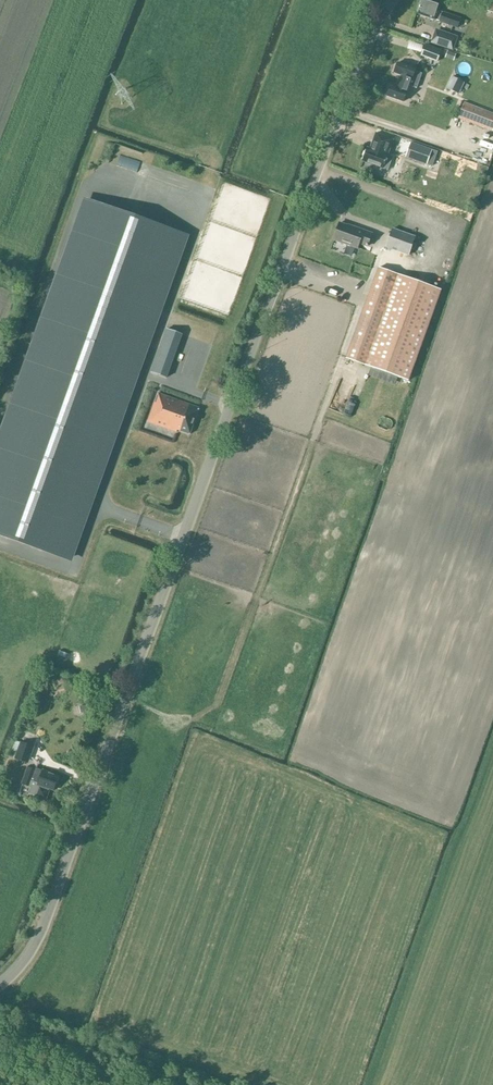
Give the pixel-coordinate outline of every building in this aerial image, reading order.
[(429,0),(423,0),(418,14),(458,28),(461,18),(439,10),(441,4),(429,0)] [(458,36),(435,28),(430,43),(453,51),(458,36)] [(426,45),(422,56),(437,62),(441,51),(426,45)] [(456,54),(448,51),(445,57),(454,60),(456,54)] [(394,73),(401,76),(396,88),(389,86),(386,96),(403,102),(409,85),(417,88),(422,74),(415,71),(416,69),(398,63),(394,73)] [(459,94),(464,83),(452,77),(446,88),(459,94)] [(476,108),(473,115),(465,113),(462,120),(492,130),(492,114),(476,108)] [(376,134),(371,145),(370,149),(367,148),(362,161),(377,167),(382,154),(383,151),(388,153),(393,140),(376,134)] [(431,151),(411,143),(406,156),(426,164),(431,151)] [(145,167),(149,157),(127,149),(123,159),(145,167)] [(84,200),(0,434),(0,536),(63,559),(180,234),(84,200)] [(348,226),(339,223),(333,240),(357,248),(359,243),(367,246),(372,234),(348,225),(348,226)] [(415,237),(393,229),(386,247),(409,255),(415,237)] [(441,290),(379,268),(346,359),(408,381),(441,290)] [(167,329),(151,373),(166,378),(181,334),(167,329)] [(199,408),(158,394),(148,422),(177,432),(178,430),(190,435),(199,408)] [(343,415),(346,409),(337,406),(335,412),(343,415)] [(34,747),(20,742),(14,759),(28,764),(34,747)] [(27,768),(23,780),(22,784),(30,787),(31,787),(29,794),(37,797),(36,797),(46,800),(49,791),(48,791),(49,789),(54,790),(59,777),(48,773),(49,772),(45,771),(44,772),(42,772),(39,771),(39,772),(27,768)]
